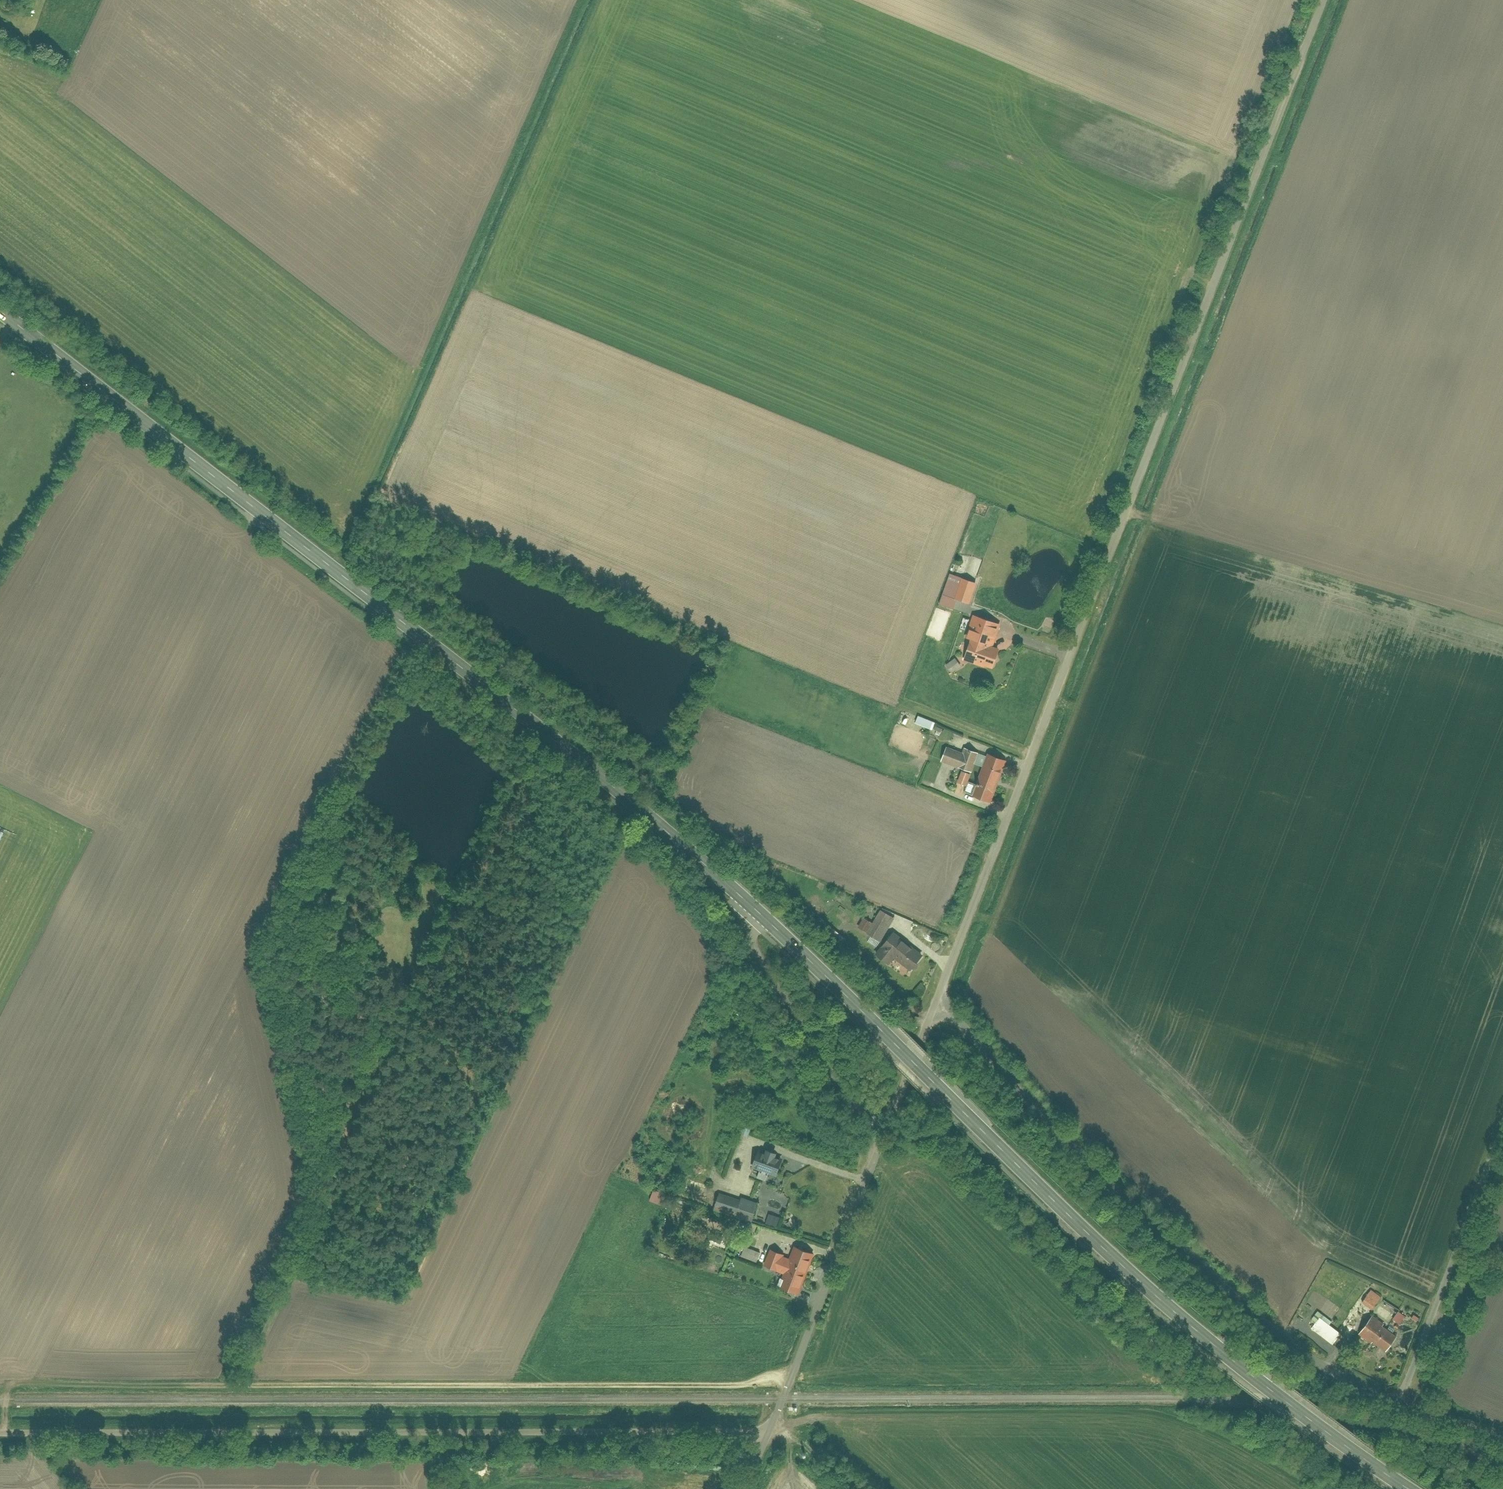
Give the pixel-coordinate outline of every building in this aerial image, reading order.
[(948,576),(938,605),(952,610),(956,601),(969,606),(976,586),(948,576)] [(998,624),(972,616),(959,659),(992,670),(998,650),(991,648),(998,624)] [(919,716),(915,725),(931,732),(935,723),(919,716)] [(990,804),(1005,762),(962,747),(960,752),(943,746),(937,762),(970,774),(973,766),(979,768),(969,796),(990,804)] [(802,906),(788,894),(783,900),(798,911),(802,906)] [(825,917),(814,908),(809,914),(820,923),(825,917)] [(856,929),(878,943),(892,920),(878,911),(870,924),(862,919),(856,929)] [(844,937),(825,924),(821,930),(839,943),(844,937)] [(919,957),(890,935),(874,956),(888,967),(892,961),(907,973),(919,957)] [(780,1160),(754,1151),(748,1167),(773,1177),(780,1160)] [(731,1215),(735,1201),(716,1195),(711,1209),(731,1215)] [(739,1257),(756,1263),(760,1254),(743,1247),(739,1257)] [(776,1288),(795,1296),(812,1256),(791,1247),(787,1258),(768,1250),(761,1267),(781,1276),(776,1288)] [(1359,1303),(1370,1311),(1376,1303),(1365,1295),(1359,1303)] [(1308,1327),(1332,1346),(1340,1335),(1317,1316),(1308,1327)] [(1357,1334),(1383,1352),(1394,1336),(1369,1318),(1357,1334)]
